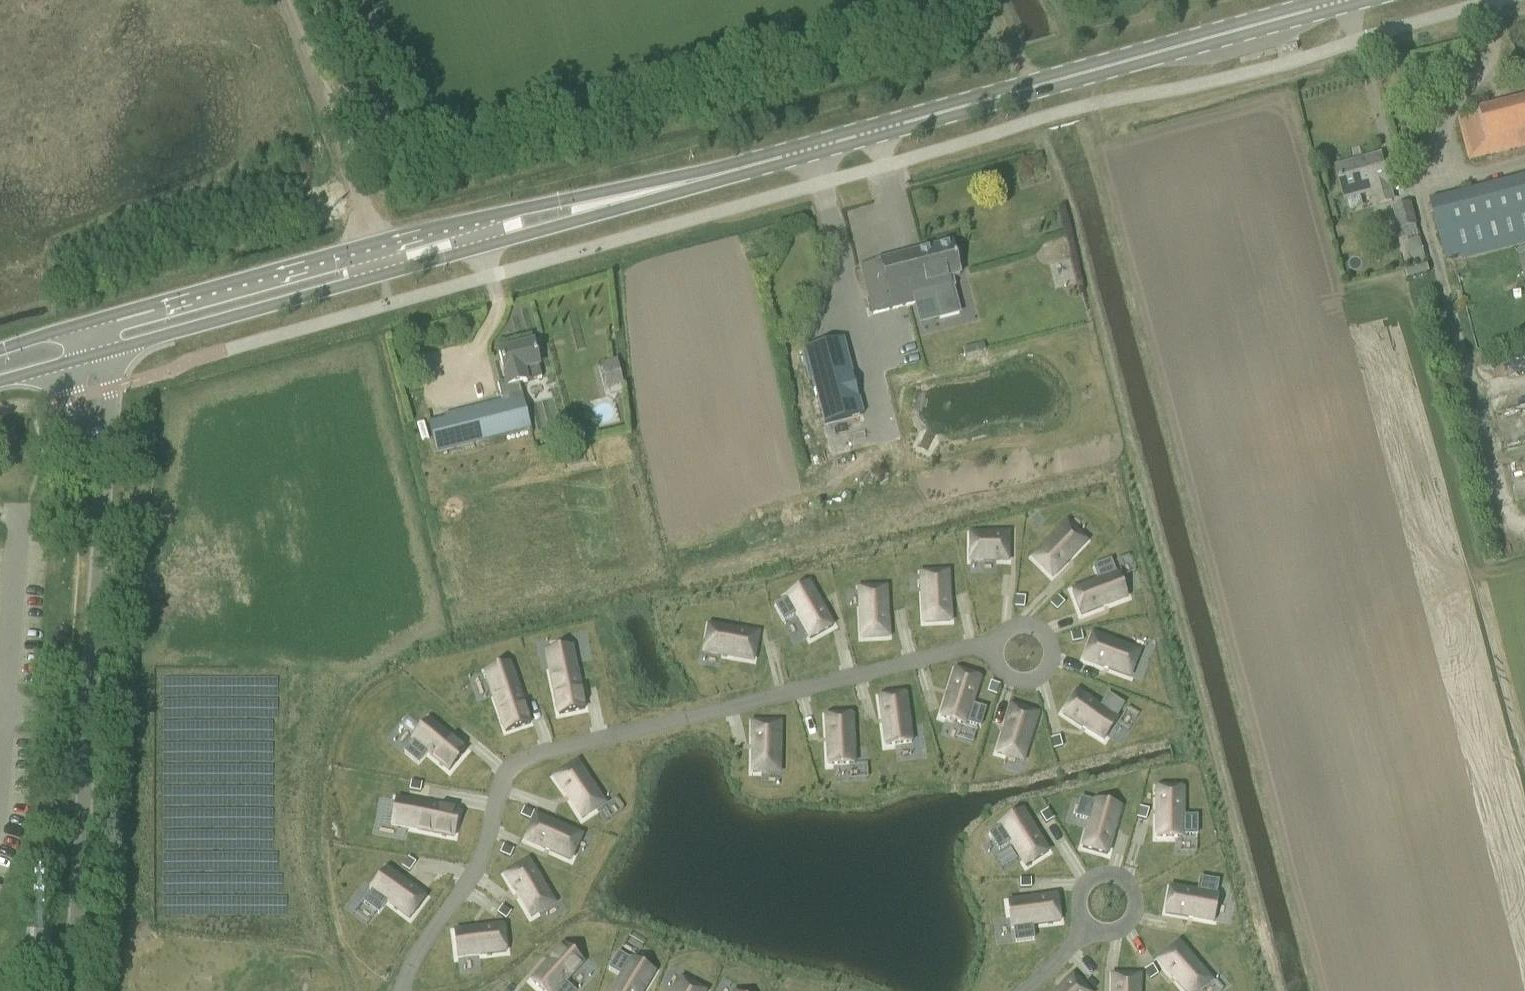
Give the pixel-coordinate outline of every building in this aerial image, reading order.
[(1479,110),(1479,112),(1458,117),(1463,137),(1469,161),(1524,147),(1524,99),(1479,110)] [(1337,169),(1342,188),(1345,197),(1358,194),(1358,192),(1370,189),(1370,190),(1374,204),(1392,199),(1389,185),(1381,157),(1337,169)] [(1428,205),(1442,260),(1459,256),(1461,261),(1524,245),(1524,180),(1428,205)] [(1408,204),(1395,207),(1401,229),(1414,226),(1408,204)] [(878,262),(860,267),(865,286),(873,315),(914,305),(918,320),(918,322),(920,321),(939,316),(956,312),(948,281),(960,278),(958,271),(961,268),(959,261),(955,260),(951,243),(878,262)] [(1517,253),(1524,285),(1524,251),(1517,253)] [(842,339),(805,349),(824,425),(862,415),(842,339)] [(427,427),(432,447),(433,453),(530,428),(519,384),(541,378),(533,344),(498,353),(506,381),(496,384),(501,403),(443,417),(444,423),(427,427)] [(964,350),(966,359),(986,354),(984,345),(964,350)] [(615,361),(600,364),(606,390),(621,386),(615,361)] [(1067,524),(1033,559),(1052,577),(1086,542),(1067,524)] [(970,535),(970,561),(1007,561),(1007,535),(970,535)] [(1096,582),(1072,591),(1081,615),(1107,605),(1127,598),(1118,573),(1115,574),(1110,561),(1093,568),(1098,581),(1096,581),(1096,582)] [(947,572),(921,574),(924,622),(950,621),(947,572)] [(787,599),(775,606),(784,621),(796,614),(797,616),(810,639),(832,626),(819,602),(809,584),(786,597),(787,599)] [(885,588),(859,589),(862,638),(888,636),(885,588)] [(1016,597),(1015,607),(1023,608),(1024,597),(1016,597)] [(1058,597),(1050,605),(1057,611),(1064,603),(1058,597)] [(709,626),(704,651),(752,660),(757,635),(709,626)] [(1081,631),(1070,633),(1072,642),(1083,640),(1081,631)] [(1093,636),(1084,660),(1129,677),(1138,653),(1093,636)] [(571,647),(546,652),(552,681),(559,714),(584,709),(577,676),(571,647)] [(509,663),(485,672),(505,732),(530,724),(509,663)] [(947,695),(940,717),(965,725),(966,723),(979,727),(985,709),(971,705),(972,704),(980,678),(955,671),(947,695)] [(990,683),(987,693),(996,695),(999,685),(990,683)] [(1076,692),(1062,714),(1084,727),(1084,728),(1103,740),(1117,718),(1115,717),(1123,705),(1108,695),(1100,707),(1098,706),(1076,692)] [(905,694),(879,698),(883,723),(882,723),(885,746),(911,742),(908,721),(905,694)] [(1011,706),(997,753),(1022,760),(1036,714),(1011,706)] [(851,715),(826,716),(827,744),(828,765),(854,764),(853,742),(851,715)] [(413,741),(404,752),(418,764),(427,753),(449,771),(466,751),(428,720),(412,740),(413,741)] [(753,723),(752,772),(778,772),(779,724),(753,723)] [(1059,737),(1050,740),(1053,750),(1062,747),(1059,737)] [(576,764),(555,778),(582,818),(603,804),(576,764)] [(411,781),(409,789),(420,791),(421,783),(411,781)] [(1156,814),(1156,838),(1182,838),(1182,835),(1196,835),(1196,817),(1182,817),(1182,816),(1182,789),(1156,789),(1156,814)] [(396,799),(391,825),(454,837),(459,811),(396,799)] [(1081,799),(1076,816),(1089,820),(1089,822),(1082,847),(1107,854),(1114,827),(1115,828),(1120,807),(1095,800),(1094,803),(1081,799)] [(1140,807),(1137,817),(1146,820),(1148,810),(1140,807)] [(524,808),(520,815),(530,820),(533,812),(524,808)] [(1047,809),(1039,814),(1046,824),(1053,819),(1047,809)] [(1001,827),(989,834),(999,850),(1010,842),(1011,843),(1026,866),(1048,852),(1034,831),(1034,830),(1022,811),(999,825),(1001,827)] [(536,817),(526,840),(570,860),(580,836),(536,817)] [(503,845),(499,854),(509,858),(513,850),(503,845)] [(409,857),(402,865),(409,871),(416,862),(409,857)] [(528,862),(506,875),(531,917),(553,904),(528,862)] [(373,891),(364,902),(378,912),(387,901),(410,918),(425,897),(386,868),(371,889),(373,891)] [(1170,888),(1165,913),(1192,918),(1213,922),(1218,896),(1215,896),(1218,882),(1200,879),(1197,892),(1195,892),(1170,888)] [(1031,899),(1008,902),(1011,928),(1014,928),(1015,942),(1033,939),(1032,925),(1060,921),(1056,896),(1031,899)] [(502,905),(497,913),(506,919),(511,911),(502,905)] [(503,926),(455,931),(458,957),(506,952),(503,926)] [(1159,961),(1185,990),(1198,990),(1210,981),(1178,944),(1159,961)] [(532,981),(543,990),(574,990),(565,983),(583,962),(564,945),(532,981)] [(612,990),(643,990),(654,972),(632,958),(631,960),(618,953),(609,969),(621,976),(612,990)] [(1153,966),(1145,971),(1150,979),(1158,974),(1153,966)] [(1113,990),(1138,990),(1139,976),(1113,976),(1113,990)] [(1058,990),(1087,990),(1073,977),(1058,990)] [(676,990),(704,990),(682,980),(676,990)]
